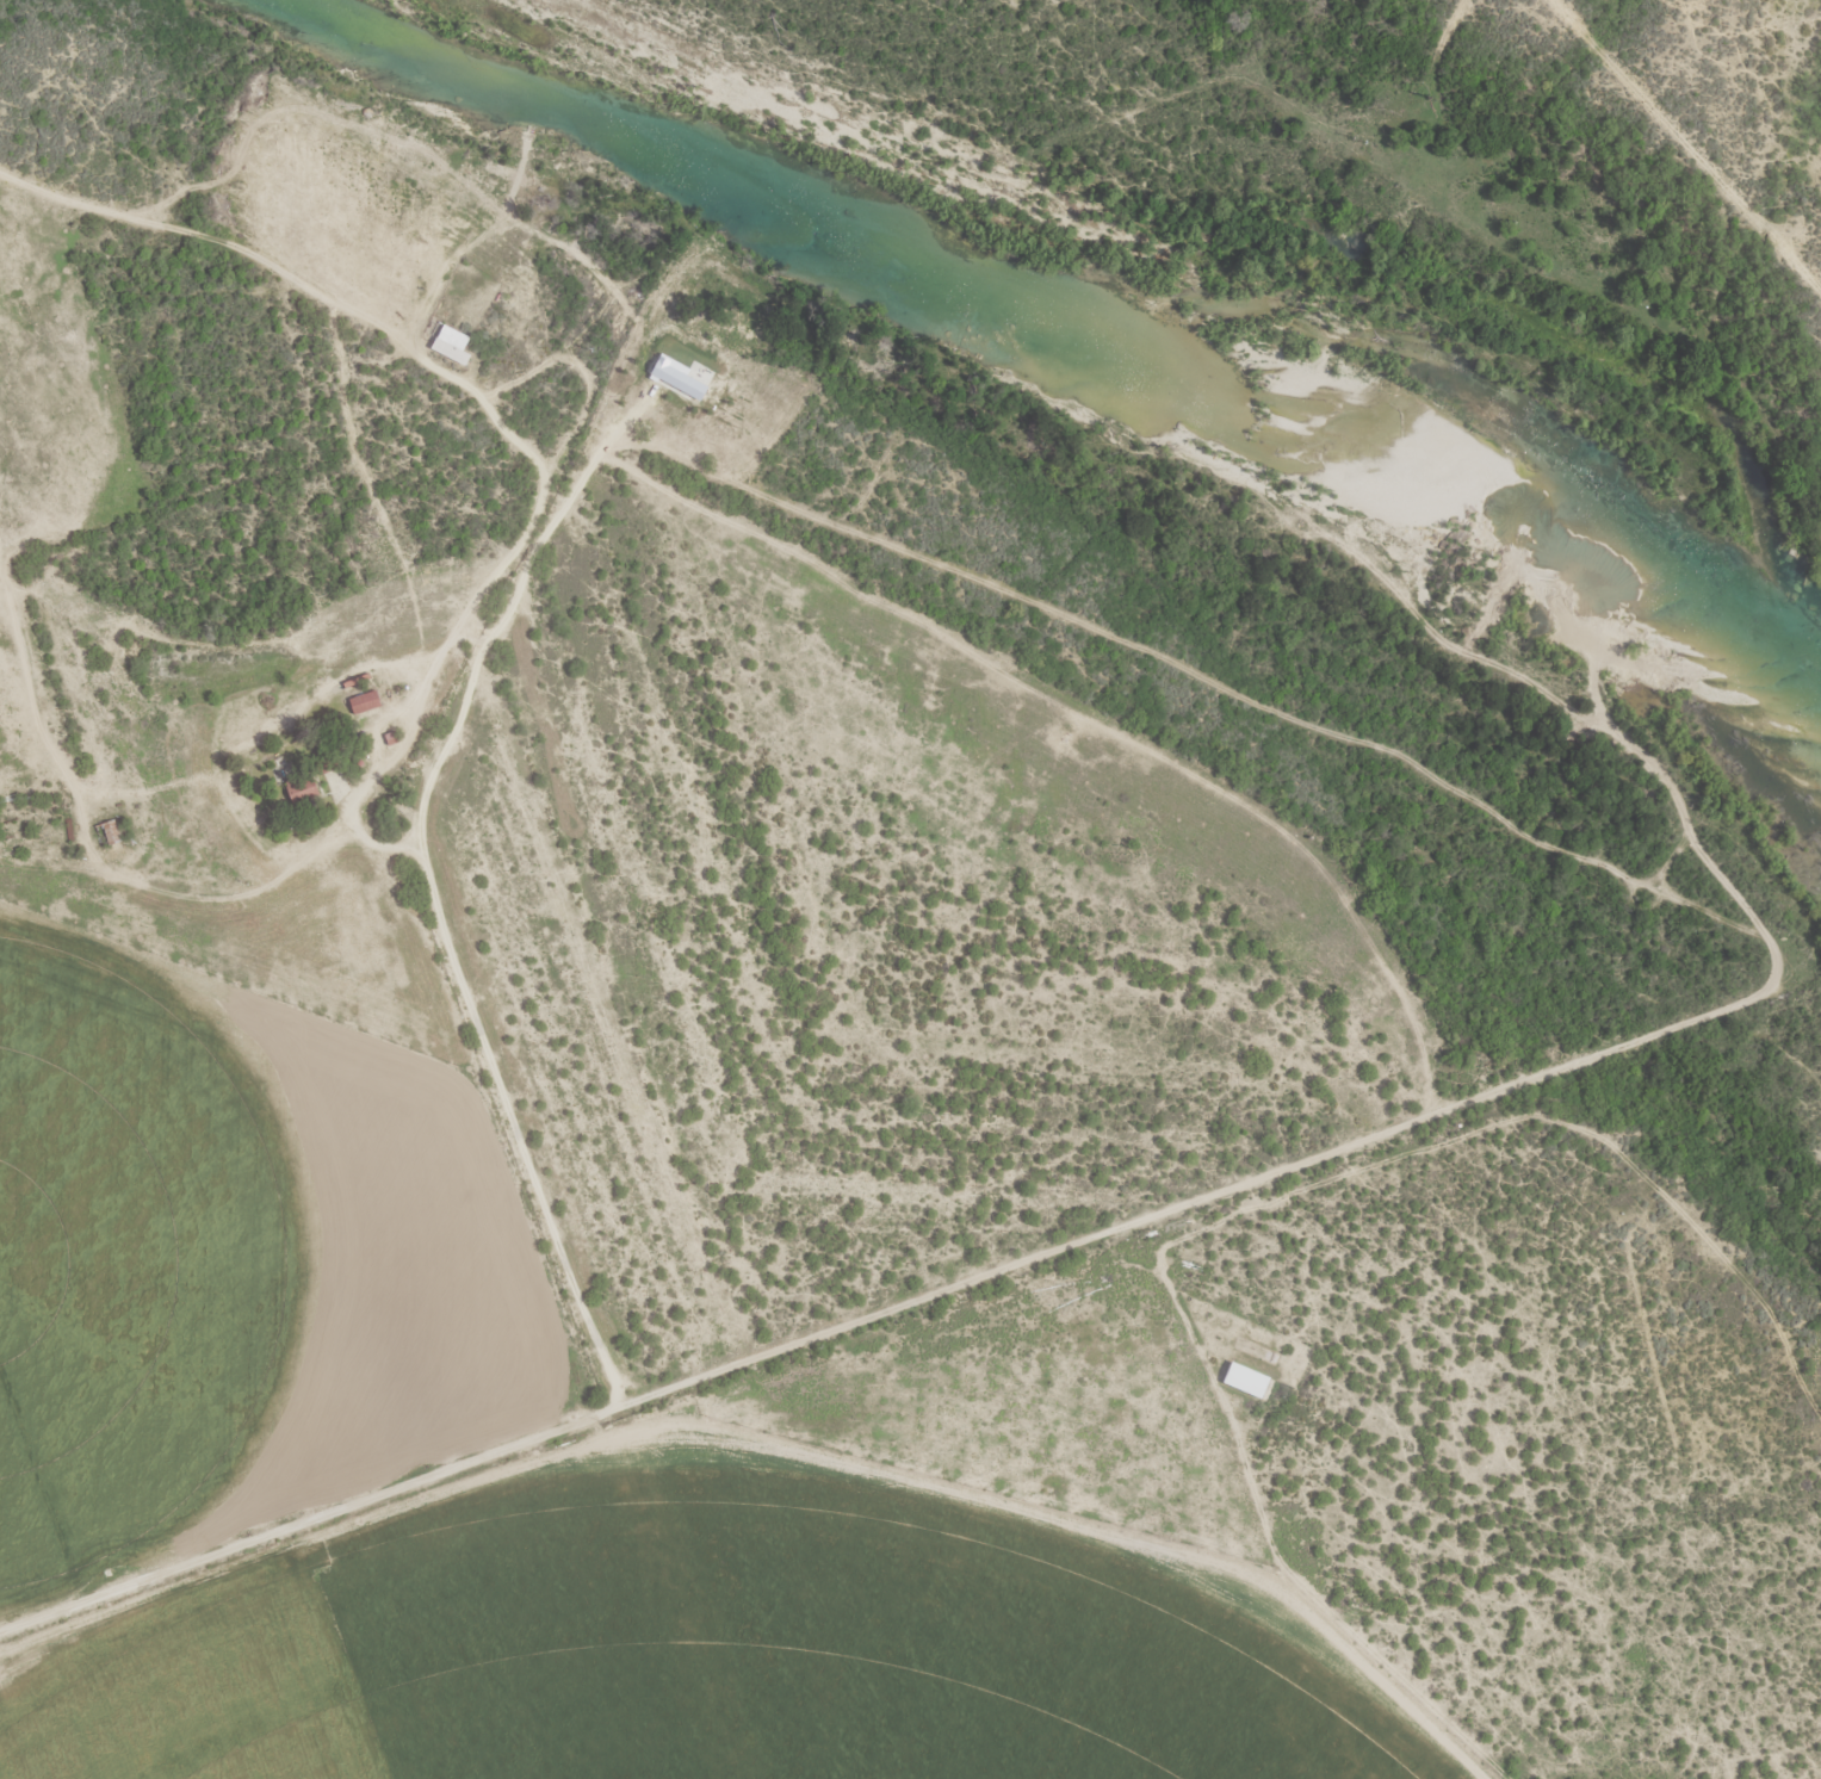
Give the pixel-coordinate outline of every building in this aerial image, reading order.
[(425,349),(461,367),(467,355),(459,351),(465,338),(437,324),(425,349)] [(378,706),(370,688),(344,700),(351,717),(378,706)]
